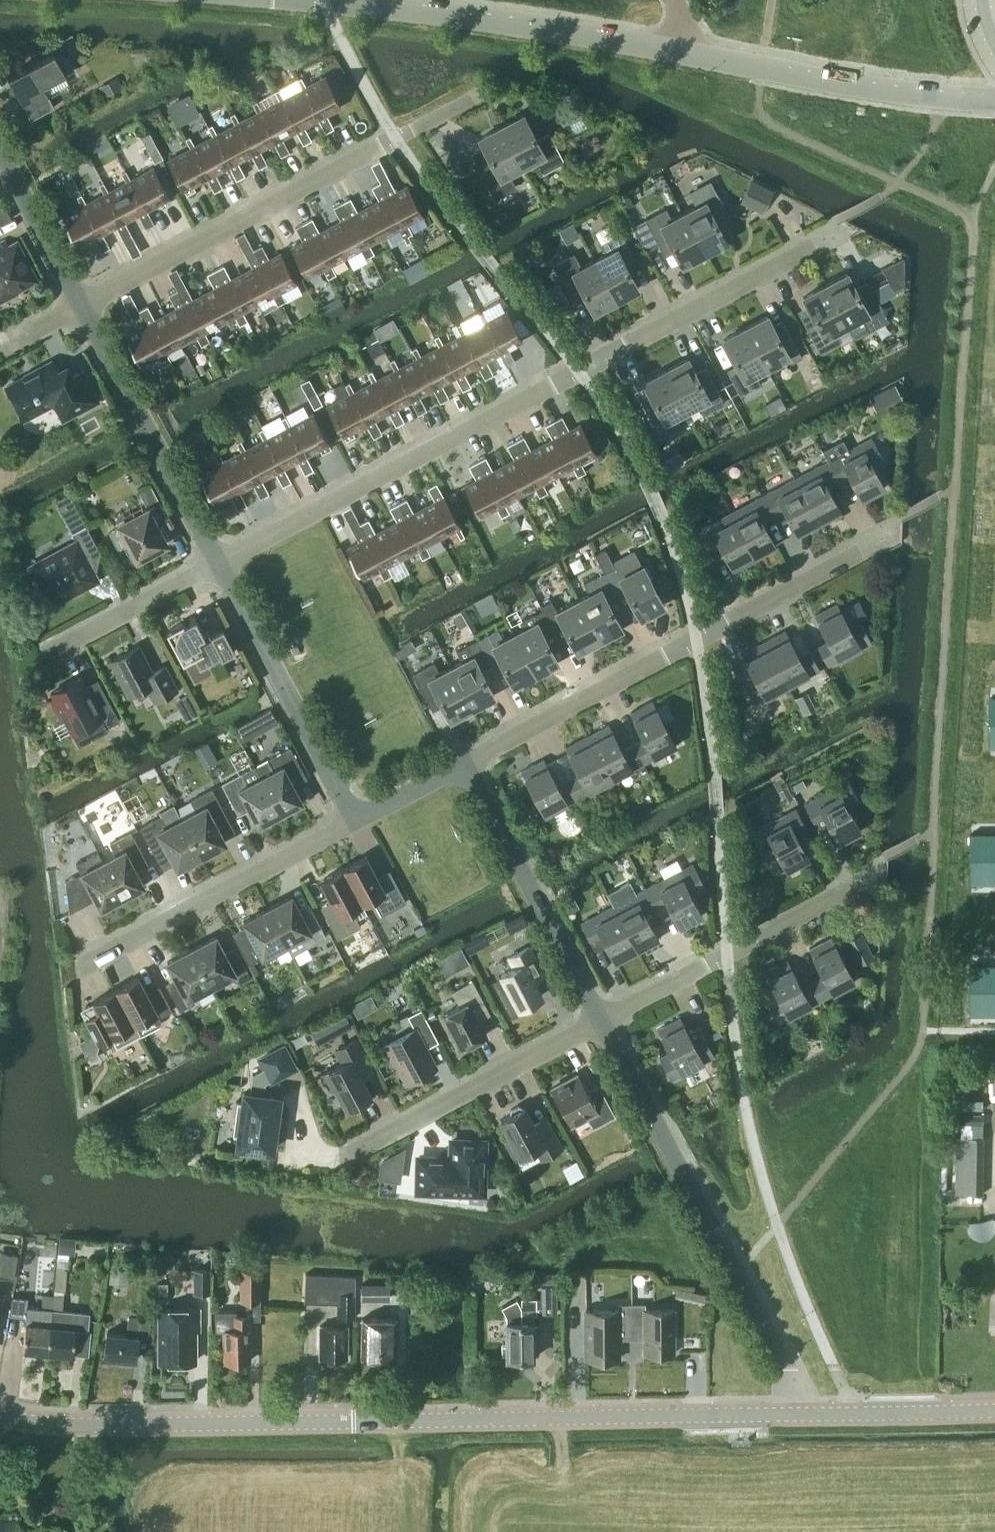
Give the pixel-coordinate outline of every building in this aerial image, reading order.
[(66,74),(53,50),(7,75),(20,98),(24,96),(26,101),(22,103),(30,118),(54,106),(46,91),(43,92),(41,87),(66,74)] [(297,79),(302,88),(318,118),(325,132),(334,127),(326,113),(341,106),(325,76),(306,86),(301,77),(297,79)] [(119,78),(100,89),(106,99),(125,88),(119,78)] [(275,90),(280,100),(296,130),(303,143),(311,139),(304,125),(318,118),(302,88),(284,98),(279,88),(275,90)] [(258,112),(274,141),(281,155),(289,151),(282,137),(296,130),(280,100),(262,109),(257,100),(253,102),(258,112)] [(260,149),(274,141),(258,112),(239,121),(234,112),(230,114),(235,123),(252,153),(259,167),(267,163),(260,149)] [(523,114),(501,126),(522,166),(537,158),(544,170),(562,160),(548,134),(536,140),(523,114)] [(208,126),(213,135),(229,165),(237,179),(245,175),(237,161),(252,153),(235,123),(217,133),(212,124),(208,126)] [(507,174),(522,166),(501,126),(479,137),(493,163),(481,169),(496,196),(514,186),(507,174)] [(150,132),(141,136),(155,162),(163,157),(150,132)] [(213,135),(195,145),(190,136),(186,138),(191,147),(207,177),(214,191),(222,186),(215,173),(229,165),(213,135)] [(193,184),(207,177),(191,147),(168,159),(184,189),(187,193),(195,189),(193,184)] [(450,167),(456,178),(465,173),(459,162),(450,167)] [(154,167),(131,179),(147,209),(161,201),(163,206),(172,201),(169,197),(170,197),(154,167)] [(147,209),(131,179),(126,170),(122,172),(127,181),(108,191),(125,221),(139,213),(146,227),(154,223),(147,209)] [(407,223),(423,215),(407,185),(396,191),(388,177),(380,181),(408,234),(412,232),(407,223)] [(752,179),(748,188),(741,202),(764,213),(774,189),(752,179)] [(408,234),(380,181),(372,186),(379,200),(368,205),(384,236),(399,227),(404,237),(408,234)] [(132,234),(125,221),(108,191),(104,182),(99,184),(104,193),(86,203),(102,233),(116,225),(124,239),(132,234)] [(698,205),(684,212),(704,252),(726,241),(713,216),(724,210),(710,183),(692,192),(698,205)] [(102,233),(86,203),(81,193),(77,196),(82,205),(63,215),(79,245),(94,237),(101,251),(110,246),(102,233)] [(357,211),(350,197),(342,202),(370,255),(374,253),(369,243),(384,236),(368,205),(357,211)] [(0,199),(0,224),(12,218),(1,198),(0,199)] [(370,255),(342,202),(334,206),(341,220),(330,226),(346,256),(361,248),(366,257),(370,255)] [(682,264),(704,252),(684,212),(672,219),(666,208),(645,219),(659,244),(669,238),(682,264)] [(319,231),(312,218),(304,222),(332,275),(336,273),(331,264),(346,256),(330,226),(319,231)] [(323,268),(328,277),(332,275),(304,222),(295,227),(303,240),(291,246),(307,276),(323,268)] [(606,254),(595,260),(616,299),(638,288),(624,262),(634,257),(621,232),(600,243),(606,254)] [(35,278),(16,243),(9,246),(5,239),(0,242),(0,300),(17,291),(16,288),(35,278)] [(640,239),(633,243),(637,251),(644,247),(640,239)] [(253,249),(282,302),(286,300),(281,290),(297,282),(281,252),(269,258),(262,244),(253,249)] [(242,273),(258,303),(273,295),(278,304),(282,302),(253,249),(245,253),(252,267),(242,273)] [(594,311),(616,299),(595,260),(580,267),(573,255),(555,265),(569,292),(581,286),(594,311)] [(904,284),(904,283),(904,257),(882,268),(894,289),(904,284)] [(248,320),(243,311),(258,303),(242,273),(231,278),(224,265),(215,269),(244,322),(248,320)] [(204,293),(220,323),(235,315),(240,324),(244,322),(215,269),(207,273),(214,287),(204,293)] [(847,273),(825,284),(847,324),(861,316),(868,329),(886,319),(872,292),(861,298),(847,273)] [(559,307),(569,302),(559,283),(547,289),(554,301),(559,307)] [(835,330),(847,324),(825,284),(804,296),(817,321),(807,327),(820,352),(841,341),(835,330)] [(209,340),(205,331),(220,323),(204,293),(193,299),(186,285),(177,289),(205,342),(209,340)] [(176,308),(165,313),(181,343),(197,335),(201,344),(205,342),(177,289),(169,294),(176,308)] [(166,351),(181,343),(165,313),(155,319),(147,305),(139,310),(167,363),(171,360),(166,351)] [(138,328),(127,334),(143,364),(158,356),(163,365),(167,363),(139,310),(130,314),(138,328)] [(515,362),(508,348),(523,340),(507,310),(489,319),(484,311),(479,313),(484,322),(500,352),(507,366),(515,362)] [(767,315),(745,327),(767,367),(788,355),(792,362),(802,357),(791,335),(781,341),(767,315)] [(457,325),(462,334),(477,364),(485,378),(493,373),(486,360),(500,352),(484,322),(467,331),(463,322),(457,325)] [(755,373),(767,367),(745,327),(724,339),(737,364),(727,369),(740,395),(761,384),(755,373)] [(435,337),(439,346),(455,376),(463,390),(471,385),(463,371),(477,364),(462,334),(445,343),(440,334),(435,337)] [(449,397),(441,383),(455,376),(439,346),(422,355),(418,346),(412,349),(417,357),(433,388),(440,401),(449,397)] [(390,361),(395,369),(411,399),(418,413),(426,409),(419,395),(433,388),(417,357),(399,367),(394,358),(390,361)] [(687,358),(666,369),(687,409),(698,403),(704,414),(725,403),(711,378),(701,383),(687,358)] [(63,380),(52,360),(36,369),(35,372),(29,375),(27,375),(7,386),(20,411),(34,404),(36,407),(40,409),(54,401),(63,418),(97,400),(81,370),(63,380)] [(206,371),(201,362),(196,365),(201,373),(206,371)] [(368,372),(373,381),(389,411),(396,425),(404,421),(397,407),(411,399),(395,369),(377,379),(372,370),(368,372)] [(675,415),(687,409),(666,369),(644,381),(657,406),(647,412),(660,437),(681,426),(675,415)] [(309,378),(301,382),(314,407),(322,403),(309,378)] [(346,385),(350,393),(366,423),(374,437),(382,432),(374,419),(389,411),(373,381),(355,391),(350,382),(346,385)] [(889,403),(901,397),(894,384),(882,390),(889,403)] [(354,435),(352,431),(366,423),(350,393),(327,405),(343,435),(344,435),(346,439),(354,435)] [(313,413),(290,425),(306,455),(320,448),(322,452),(331,447),(328,443),(329,443),(313,413)] [(285,428),(268,437),(284,467),(298,460),(305,473),(313,469),(306,455),(290,425),(285,416),(280,419),(285,428)] [(562,416),(553,421),(581,473),(586,470),(582,462),(597,454),(581,424),(569,430),(562,416)] [(578,474),(581,473),(553,421),(545,425),(552,439),(542,444),(558,474),(573,466),(578,474)] [(291,481),(284,467),(268,437),(263,428),(258,430),(263,440),(246,449),(262,479),(276,471),(283,485),(291,481)] [(201,429),(184,437),(191,451),(208,442),(201,429)] [(543,482),(558,474),(542,444),(531,450),(524,436),(515,441),(543,493),(548,490),(543,482)] [(823,450),(828,460),(838,479),(849,473),(862,499),(863,498),(860,492),(880,481),(884,488),(885,487),(873,464),(883,459),(872,437),(860,443),(863,450),(852,456),(843,440),(823,450)] [(240,452),(223,461),(239,491),(253,483),(261,497),(269,492),(262,479),(246,449),(241,439),(235,442),(240,452)] [(514,459),(504,464),(519,494),(536,486),(541,494),(543,493),(515,441),(507,445),(514,459)] [(247,504),(239,491),(223,461),(218,451),(213,454),(218,463),(200,473),(216,503),(231,495),(238,509),(247,504)] [(506,502),(519,494),(504,464),(493,470),(485,456),(477,461),(505,513),(510,510),(506,502)] [(827,485),(838,479),(828,460),(795,477),(819,522),(820,522),(816,515),(836,505),(840,511),(841,510),(827,485)] [(505,513),(477,461),(469,465),(476,479),(465,485),(481,515),(497,506),(502,515),(505,513)] [(783,484),(763,495),(773,514),(784,508),(797,534),(798,533),(795,527),(815,516),(818,522),(819,522),(795,477),(783,484)] [(435,501),(424,507),(440,537),(455,529),(460,537),(465,535),(444,496),(436,483),(428,487),(435,501)] [(148,508),(118,523),(119,525),(109,530),(117,546),(127,541),(137,558),(167,542),(153,516),(165,510),(150,484),(138,490),(148,508)] [(731,512),(730,512),(754,557),(755,556),(751,550),(771,539),(775,546),(776,545),(762,519),(773,514),(763,495),(742,506),(746,512),(734,518),(731,512)] [(426,544),(440,537),(424,507),(414,512),(406,498),(398,503),(426,555),(431,553),(426,544)] [(397,521),(386,527),(402,557),(418,548),(423,557),(426,555),(398,503),(390,508),(397,521)] [(754,557),(730,512),(733,519),(722,525),(718,519),(698,529),(708,548),(719,543),(732,568),(734,568),(730,561),(750,550),(754,557)] [(388,564),(402,557),(386,527),(376,532),(368,519),(360,523),(388,576),(393,574),(388,564)] [(388,576),(360,523),(352,528),(359,541),(347,547),(363,578),(380,569),(385,578),(388,576)] [(55,601),(56,601),(97,579),(86,558),(99,552),(100,551),(86,524),(72,532),(76,540),(35,562),(36,563),(33,571),(35,575),(32,577),(34,581),(37,580),(47,599),(48,598),(55,601)] [(595,554),(604,571),(618,597),(628,591),(641,617),(664,605),(642,565),(620,577),(615,566),(614,566),(605,549),(595,554)] [(589,593),(578,599),(599,639),(621,627),(608,602),(618,597),(604,571),(584,582),(589,593)] [(564,625),(578,650),(599,639),(578,599),(557,611),(551,600),(540,605),(542,609),(554,631),(564,625)] [(871,641),(860,620),(868,616),(858,599),(840,608),(837,602),(836,603),(839,609),(828,615),(824,609),(815,614),(828,640),(817,646),(827,665),(840,658),(836,652),(856,641),(860,648),(871,641)] [(526,627),(515,633),(536,673),(558,661),(544,636),(554,631),(542,609),(522,620),(526,627)] [(166,631),(183,661),(194,683),(214,672),(208,661),(220,655),(221,658),(235,651),(223,628),(210,634),(207,629),(203,631),(195,616),(166,631)] [(497,628),(477,639),(491,664),(501,659),(514,684),(536,673),(515,633),(503,639),(497,628)] [(785,630),(763,641),(787,686),(788,686),(784,679),(805,669),(808,675),(820,669),(810,650),(799,655),(785,630)] [(481,669),(491,664),(477,639),(467,644),(472,655),(451,667),(472,706),(494,695),(481,669)] [(763,641),(742,653),(755,679),(745,684),(755,703),(767,697),(763,691),(783,680),(787,686),(763,641)] [(138,646),(111,660),(130,695),(143,688),(149,690),(155,701),(177,689),(165,665),(152,672),(138,646)] [(450,718),(472,706),(451,667),(440,673),(434,662),(413,673),(427,698),(437,693),(450,718)] [(64,717),(72,733),(79,745),(107,729),(106,727),(120,720),(105,694),(93,700),(80,676),(51,692),(53,697),(50,699),(61,719),(64,717)] [(197,713),(186,692),(174,698),(186,719),(197,713)] [(675,746),(676,745),(653,700),(630,712),(644,738),(633,744),(643,763),(655,756),(652,750),(672,739),(675,746)] [(269,727),(277,722),(270,709),(261,713),(269,727)] [(643,763),(633,744),(623,749),(609,724),(599,729),(603,735),(591,741),(588,735),(587,735),(611,780),(608,773),(628,762),(631,769),(643,763)] [(579,773),(568,778),(578,797),(590,791),(587,784),(607,774),(610,780),(611,780),(587,735),(565,747),(579,773)] [(207,741),(195,747),(205,766),(217,760),(207,741)] [(268,758),(255,765),(261,776),(280,812),(302,801),(291,780),(305,772),(290,746),(268,758)] [(557,784),(544,758),(521,770),(545,815),(546,814),(543,808),(563,797),(567,804),(578,797),(568,778),(557,784)] [(242,772),(222,783),(236,809),(247,803),(258,824),(280,812),(261,776),(255,765),(242,772)] [(859,802),(848,780),(804,803),(814,822),(825,817),(839,842),(840,842),(836,835),(857,824),(860,831),(861,830),(849,807),(859,802)] [(779,791),(785,802),(793,797),(787,786),(779,791)] [(197,810),(182,818),(202,854),(225,841),(214,820),(226,814),(212,788),(191,799),(197,810)] [(977,847),(994,847),(994,798),(977,798),(977,847)] [(778,854),(787,870),(788,869),(784,863),(805,852),(808,859),(809,858),(795,832),(806,827),(796,808),(752,831),(768,860),(778,854)] [(178,867),(202,854),(182,818),(167,825),(161,815),(140,826),(154,853),(166,846),(178,867)] [(116,853),(103,860),(123,896),(145,885),(134,864),(145,857),(131,831),(110,842),(116,853)] [(74,875),(65,880),(70,912),(88,902),(86,897),(92,893),(100,908),(123,896),(103,860),(98,851),(76,863),(81,871),(82,873),(75,877),(74,875)] [(366,855),(343,868),(362,903),(372,897),(381,915),(406,901),(393,877),(381,883),(366,855)] [(666,877),(646,888),(656,907),(667,901),(680,927),(681,926),(678,919),(698,909),(701,915),(703,915),(692,894),(706,887),(693,862),(678,871),(681,877),(670,883),(666,877)] [(357,919),(368,913),(362,903),(343,868),(320,880),(335,908),(324,913),(338,938),(361,926),(357,919)] [(637,948),(657,938),(658,938),(659,938),(652,925),(663,919),(656,907),(646,888),(613,905),(637,949),(638,949),(637,948)] [(291,895),(267,908),(286,943),(287,943),(293,954),(327,936),(313,911),(302,917),(291,895)] [(637,949),(613,905),(581,922),(595,949),(606,943),(615,961),(616,960),(613,954),(633,943),(636,950),(637,949)] [(248,963),(286,943),(267,908),(243,920),(249,931),(235,938),(248,963)] [(522,912),(517,914),(504,920),(507,926),(510,932),(527,923),(524,916),(522,912)] [(423,926),(414,930),(417,936),(426,932),(423,926)] [(977,980),(994,980),(994,932),(977,932),(977,980)] [(863,934),(846,943),(859,967),(876,959),(863,934)] [(216,935),(192,948),(211,985),(235,972),(240,983),(251,977),(237,951),(227,956),(216,935)] [(819,943),(809,948),(823,974),(812,979),(822,998),(834,992),(830,985),(850,975),(854,981),(855,981),(831,936),(830,937),(834,943),(822,949),(819,943)] [(475,949),(473,944),(470,938),(463,941),(466,948),(469,952),(475,949)] [(501,974),(505,980),(494,985),(508,1012),(542,995),(530,973),(540,967),(529,946),(509,956),(515,967),(501,974)] [(469,963),(462,950),(461,947),(451,952),(453,955),(460,968),(469,963)] [(168,987),(180,1010),(191,1004),(187,997),(211,985),(192,948),(167,961),(179,982),(168,987)] [(766,971),(765,971),(778,995),(767,1000),(778,1021),(789,1016),(786,1009),(807,998),(811,1004),(822,998),(812,979),(801,985),(788,959),(778,964),(766,971)] [(138,976),(115,988),(140,1034),(162,1022),(163,1018),(161,1015),(172,1009),(159,984),(146,991),(138,976)] [(460,1005),(444,1013),(462,1046),(486,1034),(475,1013),(486,1007),(490,1014),(490,1013),(472,979),(452,990),(460,1005)] [(140,1034),(115,988),(93,1001),(98,1010),(85,1017),(99,1041),(111,1035),(117,1046),(140,1034)] [(360,999),(349,1005),(355,1017),(366,1011),(360,999)] [(415,1029),(387,1044),(406,1081),(436,1065),(422,1039),(434,1033),(421,1008),(408,1015),(415,1029)] [(344,1012),(333,1018),(338,1028),(350,1022),(344,1012)] [(680,1016),(658,1028),(670,1051),(660,1057),(671,1079),(683,1072),(679,1066),(699,1055),(703,1062),(715,1055),(699,1024),(687,1030),(680,1016)] [(79,1041),(83,1048),(86,1053),(88,1052),(92,1059),(99,1055),(89,1036),(82,1039),(79,1041)] [(342,1062),(322,1073),(331,1089),(336,1087),(347,1108),(356,1103),(358,1107),(373,1099),(358,1070),(370,1064),(373,1070),(374,1070),(356,1038),(335,1049),(342,1062)] [(283,1045),(260,1057),(265,1066),(253,1073),(250,1093),(246,1092),(244,1091),(244,1094),(238,1142),(237,1142),(237,1144),(239,1145),(239,1144),(270,1148),(270,1149),(272,1149),(273,1147),(272,1147),(279,1098),(279,1096),(277,1096),(264,1094),(266,1082),(295,1067),(283,1045)] [(615,1115),(601,1088),(588,1095),(577,1074),(552,1087),(572,1124),(587,1115),(593,1126),(615,1115)] [(511,1113),(501,1119),(511,1139),(506,1142),(515,1158),(535,1147),(541,1159),(562,1147),(545,1116),(544,1116),(549,1124),(537,1131),(524,1106),(523,1107),(519,1104),(511,1109),(511,1113)] [(957,1136),(957,1193),(983,1192),(983,1136),(957,1136)] [(419,1157),(418,1187),(418,1189),(469,1190),(469,1186),(481,1187),(481,1191),(483,1191),(484,1141),(452,1140),(452,1151),(444,1158),(419,1157)] [(398,1178),(402,1150),(382,1161),(380,1176),(398,1178)] [(968,1226),(969,1229),(971,1232),(973,1235),(976,1237),(979,1239),(982,1239),(986,1239),(989,1238),(992,1236),(994,1233),(994,1217),(968,1222),(968,1226)] [(59,1239),(58,1255),(70,1256),(71,1239),(59,1239)] [(0,1253),(0,1275),(14,1278),(18,1255),(0,1252),(0,1253)] [(210,1293),(210,1269),(194,1268),(194,1277),(198,1277),(198,1293),(210,1293)] [(260,1268),(241,1268),(241,1299),(260,1299),(260,1268)] [(354,1317),(355,1282),(355,1275),(306,1272),(305,1300),(338,1302),(337,1316),(354,1317)] [(157,1283),(157,1296),(168,1296),(168,1282),(157,1283)] [(390,1282),(362,1282),(362,1299),(390,1299),(390,1282)] [(542,1312),(556,1312),(556,1285),(541,1285),(542,1312)] [(702,1301),(704,1293),(677,1287),(675,1296),(702,1301)] [(42,1293),(40,1324),(25,1322),(23,1349),(48,1351),(53,1294),(42,1293)] [(53,1294),(48,1351),(90,1355),(92,1329),(89,1329),(90,1310),(63,1308),(64,1295),(53,1294)] [(12,1295),(7,1315),(26,1317),(29,1297),(12,1295)] [(502,1353),(507,1353),(507,1358),(534,1357),(534,1313),(536,1313),(536,1297),(521,1297),(522,1320),(506,1320),(507,1342),(502,1342),(502,1353)] [(644,1333),(645,1353),(674,1353),(674,1308),(645,1308),(645,1303),(618,1303),(618,1308),(585,1309),(586,1358),(619,1358),(619,1333),(644,1333)] [(184,1361),(194,1361),(194,1329),(199,1329),(199,1308),(160,1308),(160,1361),(170,1361),(172,1362),(183,1362),(184,1361)] [(217,1329),(222,1328),(223,1361),(250,1360),(249,1314),(237,1314),(237,1310),(216,1310),(217,1329)] [(107,1332),(104,1357),(135,1360),(137,1344),(148,1346),(151,1318),(129,1315),(127,1334),(107,1332)] [(362,1317),(362,1357),(396,1358),(397,1318),(362,1317)] [(321,1325),(320,1357),(347,1357),(347,1325),(321,1325)] [(66,1527),(21,1527),(21,1516),(0,1516),(0,1531),(66,1531),(66,1527)]
